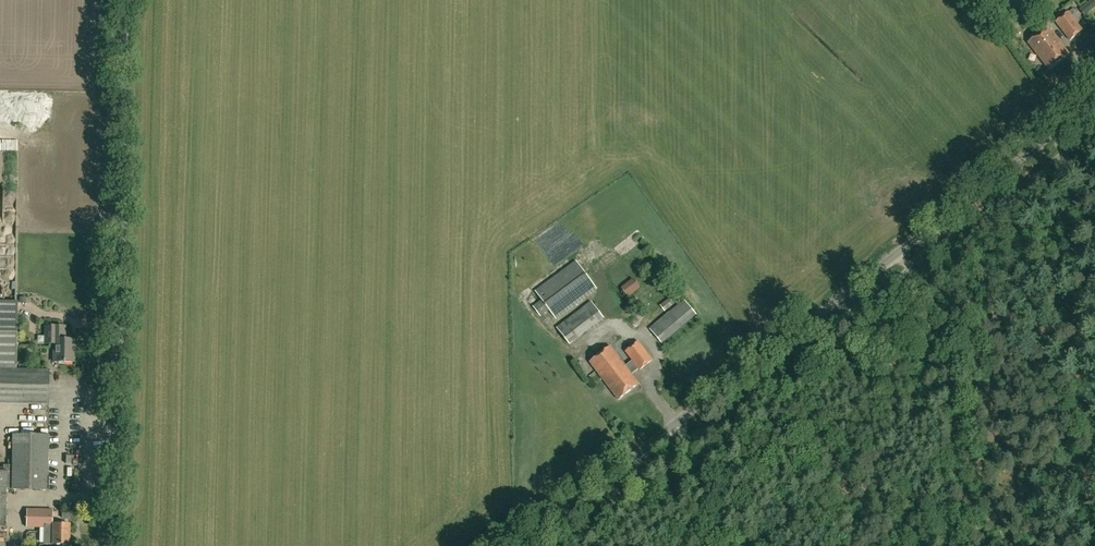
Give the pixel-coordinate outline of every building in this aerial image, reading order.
[(1086,4),(1092,10),(1094,8),(1094,2),(1094,0),(1092,0),(1086,4)] [(1070,40),(1083,30),(1069,12),(1056,22),(1070,40)] [(1028,43),(1049,70),(1070,54),(1049,27),(1028,43)] [(542,300),(533,306),(542,317),(551,311),(556,319),(597,288),(577,261),(536,291),(542,300)] [(611,270),(618,279),(628,272),(621,263),(611,270)] [(621,288),(628,297),(640,288),(634,278),(621,288)] [(660,305),(664,312),(675,304),(669,298),(660,305)] [(49,370),(16,369),(18,301),(0,301),(0,403),(48,403),(49,370)] [(650,329),(661,343),(697,315),(686,301),(650,329)] [(632,326),(643,336),(653,325),(641,315),(632,326)] [(556,328),(570,345),(579,337),(566,320),(556,328)] [(47,344),(56,344),(56,361),(75,362),(76,339),(66,339),(66,326),(47,326),(47,344)] [(626,366),(611,346),(590,362),(618,400),(639,384),(632,374),(639,369),(640,370),(653,360),(639,342),(626,351),(633,360),(626,366)] [(7,526),(7,489),(49,489),(50,435),(15,434),(14,453),(0,453),(0,458),(14,459),(14,465),(4,465),(4,472),(0,472),(0,526),(7,526)] [(74,437),(73,468),(83,468),(84,438),(74,437)] [(53,510),(27,510),(27,527),(53,527),(53,544),(70,545),(71,524),(53,524),(53,510)]
